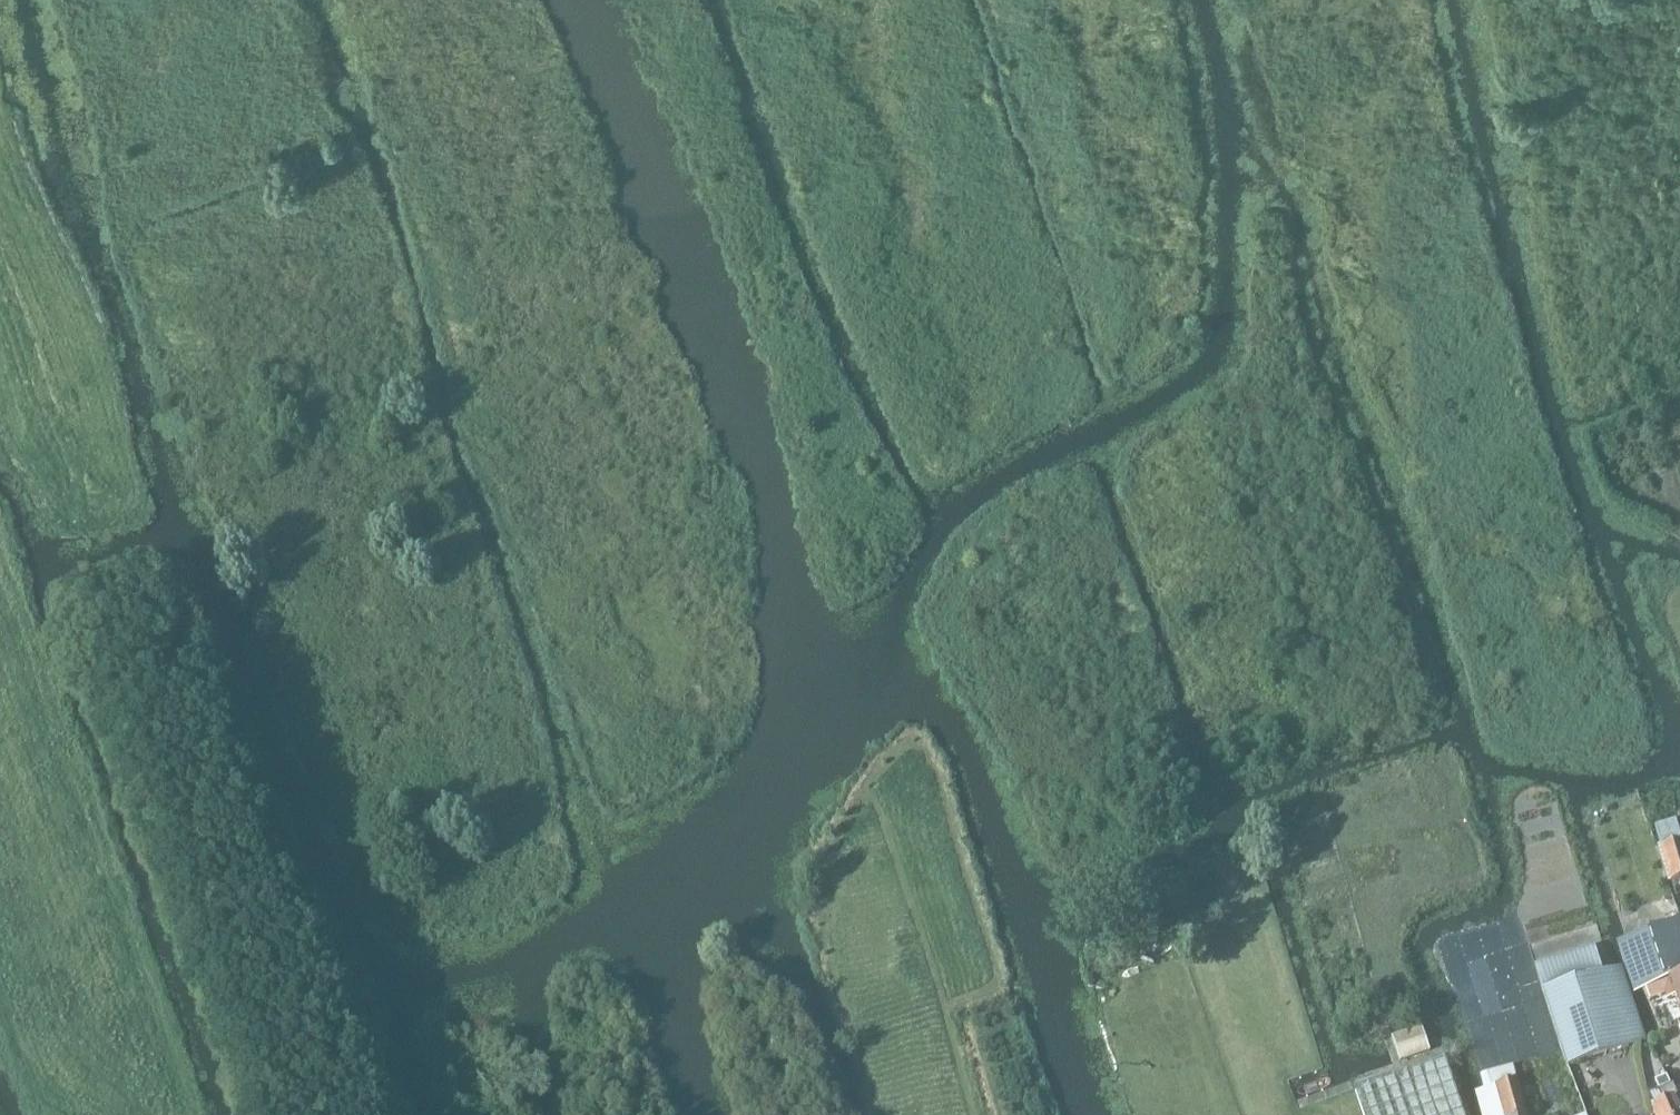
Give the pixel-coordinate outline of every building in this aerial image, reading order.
[(1656,832),(1669,875),(1679,872),(1679,826),(1656,832)] [(1627,938),(1645,988),(1668,979),(1679,975),(1679,919),(1627,938)] [(1595,946),(1536,965),(1568,1066),(1610,1053),(1586,976),(1603,971),(1595,946)] [(1668,979),(1679,1008),(1679,975),(1668,979)] [(1354,1088),(1363,1114),(1463,1114),(1442,1058),(1354,1088)] [(1516,1080),(1496,1085),(1504,1114),(1527,1114),(1517,1080),(1516,1080)] [(1655,1114),(1679,1114),(1673,1100),(1678,1097),(1672,1084),(1659,1090),(1664,1102),(1652,1107),(1655,1114)]
